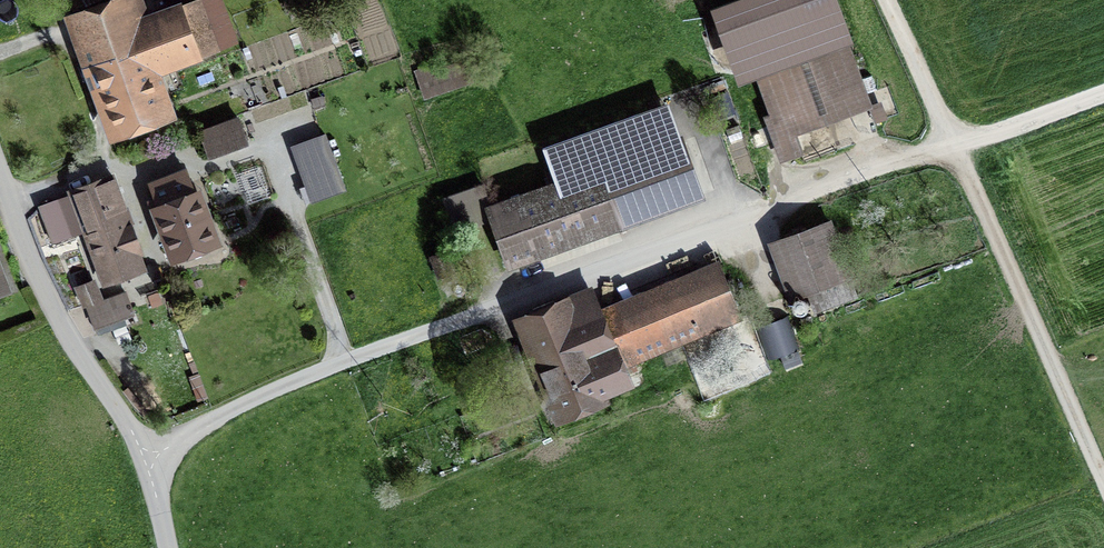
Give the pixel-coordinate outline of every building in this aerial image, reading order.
[(52,10),(66,4),(65,0),(48,0),(52,10)] [(78,15),(119,127),(157,113),(142,70),(212,45),(195,0),(192,0),(144,17),(143,15),(124,22),(117,1),(78,15)] [(722,22),(741,74),(755,69),(773,117),(767,120),(781,157),(800,149),(792,130),(866,102),(828,0),(779,0),(722,22)] [(462,60),(419,73),(424,90),(467,76),(462,60)] [(481,183),(445,196),(457,228),(492,215),(509,261),(697,193),(677,138),(663,143),(650,108),(541,148),(553,182),(489,206),(481,183)] [(233,117),(198,131),(207,153),(242,139),(233,117)] [(325,134),(295,145),(315,200),(345,189),(325,134)] [(187,170),(148,184),(172,254),(212,241),(187,170)] [(104,177),(73,188),(105,278),(137,267),(121,224),(127,222),(124,215),(118,217),(104,177)] [(827,222),(783,238),(802,289),(808,287),(816,309),(854,295),(827,222)] [(92,277),(75,282),(83,304),(86,303),(93,322),(130,310),(123,289),(99,298),(92,277)] [(590,292),(532,314),(539,333),(533,336),(564,414),(601,400),(598,392),(624,382),(621,373),(636,367),(632,357),(657,348),(666,369),(688,361),(680,339),(736,318),(722,282),(603,327),(590,292)] [(786,311),(758,320),(768,353),(797,345),(786,311)]
